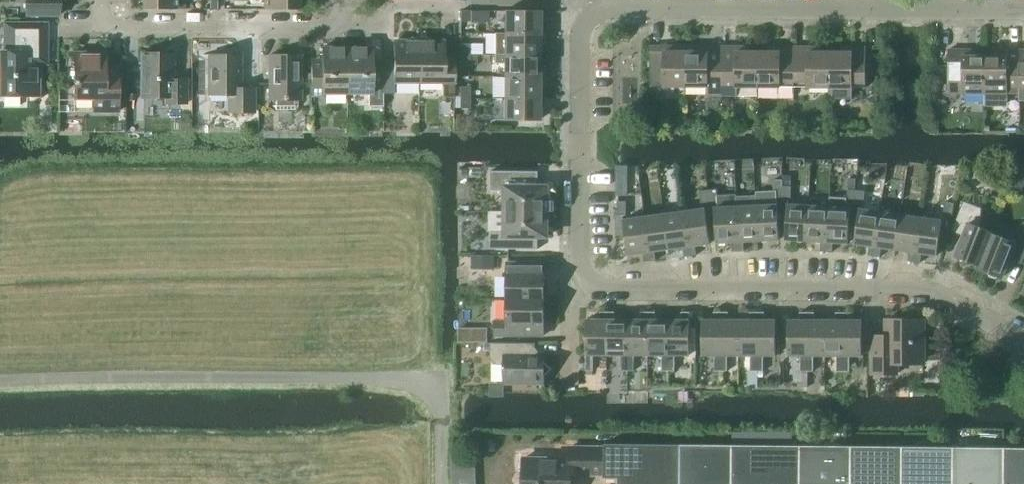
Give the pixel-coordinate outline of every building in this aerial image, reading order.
[(25,15),(54,15),(54,0),(25,0),(25,15)] [(176,0),(142,0),(142,9),(176,9),(176,0)] [(298,0),(264,0),(264,9),(298,10),(298,0)] [(460,22),(470,22),(470,11),(460,11),(460,22)] [(539,11),(504,11),(504,33),(544,33),(544,23),(539,23),(539,11)] [(36,42),(30,42),(30,23),(4,23),(3,51),(0,51),(0,67),(3,67),(3,91),(20,91),(20,95),(38,95),(38,62),(35,62),(35,53),(37,53),(38,52),(39,52),(40,51),(41,49),(41,48),(41,47),(41,46),(40,45),(40,44),(39,43),(38,43),(36,42)] [(504,33),(494,33),(494,55),(504,55),(539,55),(539,44),(544,44),(544,33),(504,33)] [(383,66),(383,94),(393,94),(393,86),(394,86),(394,82),(417,82),(418,42),(394,42),(394,61),(383,61),(383,66)] [(418,42),(417,82),(442,82),(442,98),(454,98),(454,61),(443,61),(443,42),(418,42)] [(460,55),(469,55),(470,44),(460,44),(460,55)] [(372,47),(346,48),(347,94),(369,94),(369,106),(382,106),(383,96),(383,94),(383,66),(372,66),(372,47)] [(686,87),(686,52),(674,52),(674,47),(650,47),(650,87),(686,87)] [(722,97),(722,47),(697,47),(697,52),(686,52),(686,87),(706,87),(706,97),(722,97)] [(758,87),(758,52),(746,52),(746,47),(722,47),(722,97),(737,97),(737,87),(758,87)] [(794,87),(794,47),(769,47),(769,52),(758,52),(758,87),(794,87)] [(830,88),(830,52),(818,52),(818,47),(794,47),(794,87),(830,88)] [(322,59),(311,59),(311,66),(311,96),(322,96),(322,94),(347,94),(346,48),(322,48),(322,59)] [(851,100),(852,88),(866,88),(866,48),(841,48),(841,53),(830,52),(830,88),(830,100),(851,100)] [(975,50),(948,50),(948,94),(984,94),(985,56),(975,56),(975,50)] [(994,56),(985,56),(984,94),(985,94),(984,107),(1007,107),(1007,94),(1007,90),(1019,90),(1019,50),(994,50),(994,56)] [(105,67),(105,53),(74,53),(74,99),(93,99),(93,112),(118,112),(118,67),(105,67)] [(173,80),(173,53),(141,53),(141,98),(165,98),(165,104),(186,104),(186,80),(173,80)] [(239,88),(239,55),(209,55),(209,95),(228,95),(228,113),(254,113),(254,88),(239,88)] [(297,108),(297,100),(301,100),(301,56),(268,55),(268,99),(271,99),(271,107),(275,111),(294,110),(297,108)] [(469,56),(469,55),(460,55),(460,65),(479,65),(480,56),(469,56)] [(504,55),(494,55),(494,64),(504,64),(504,76),(544,76),(544,66),(539,66),(539,55),(504,55)] [(544,76),(504,76),(504,98),(539,98),(539,87),(544,87),(544,76)] [(469,98),(469,87),(460,87),(460,98),(469,98)] [(469,108),(469,98),(460,98),(460,108),(469,108)] [(539,98),(504,98),(504,120),(539,120),(539,108),(544,108),(544,98),(539,98)] [(538,186),(539,171),(491,171),(491,191),(506,191),(506,211),(548,212),(548,186),(538,186)] [(774,191),(755,192),(756,196),(755,196),(756,205),(758,240),(779,239),(777,204),(776,200),(782,200),(782,186),(782,180),(774,180),(774,186),(774,191)] [(791,186),(782,186),(782,200),(791,200),(791,186)] [(716,189),(708,190),(709,204),(718,203),(718,207),(715,208),(717,243),(732,242),(738,241),(736,206),(736,197),(736,196),(736,194),(717,196),(716,189)] [(855,204),(856,190),(847,189),(846,203),(855,204)] [(708,190),(700,190),(700,191),(701,204),(709,204),(708,190)] [(863,205),(865,191),(856,190),(855,204),(863,205)] [(738,241),(732,242),(732,251),(744,251),(744,241),(758,240),(756,205),(755,196),(736,197),(736,206),(738,241)] [(848,242),(850,208),(845,207),(846,198),(829,197),(829,206),(827,241),(833,242),(848,242)] [(980,227),(981,207),(963,200),(953,226),(965,231),(956,256),(958,257),(960,261),(965,263),(969,261),(978,265),(979,265),(991,233),(992,233),(993,231),(980,227)] [(626,215),(626,201),(618,201),(618,215),(626,215)] [(951,216),(954,202),(945,201),(942,214),(951,216)] [(807,240),(808,205),(787,204),(786,239),(807,240)] [(827,241),(829,206),(808,205),(807,240),(821,241),(820,251),(832,251),(833,242),(827,241)] [(875,246),(880,211),(859,208),(854,243),(869,245),(875,246)] [(710,243),(705,209),(685,211),(689,246),(695,245),(710,243)] [(548,237),(548,212),(506,211),(506,231),(491,231),(491,249),(538,249),(538,237),(548,237)] [(689,246),(685,211),(665,214),(669,249),(683,247),(685,256),(697,255),(695,245),(689,246)] [(895,249),(900,214),(880,211),(875,246),(869,245),(868,255),(880,256),(881,247),(895,249)] [(669,249),(665,214),(644,217),(649,252),(643,252),(644,262),(656,260),(655,251),(669,249)] [(915,252),(920,217),(900,214),(895,249),(910,251),(908,260),(920,262),(921,252),(915,252)] [(626,237),(623,220),(623,216),(616,216),(616,237),(626,237)] [(649,252),(644,217),(623,220),(626,237),(628,254),(643,252),(649,252)] [(936,255),(941,220),(920,217),(915,252),(921,252),(936,255)] [(1023,257),(1023,222),(1023,221),(1006,238),(992,233),(991,233),(979,265),(978,265),(977,267),(988,271),(990,275),(995,277),(999,276),(1001,277),(1011,252),(1023,257)] [(545,299),(545,263),(507,263),(507,298),(545,299)] [(545,335),(545,299),(507,298),(507,321),(495,321),(495,334),(545,335)] [(594,354),(608,354),(608,311),(600,311),(600,319),(587,319),(587,370),(594,370),(594,354)] [(628,319),(615,319),(615,311),(608,311),(608,354),(622,354),(621,370),(628,370),(628,319)] [(635,354),(648,354),(648,311),(641,311),(641,319),(628,319),(628,370),(635,370),(635,354)] [(669,319),(656,319),(656,311),(648,311),(648,354),(662,354),(662,370),(669,370),(669,319)] [(675,354),(690,354),(690,311),(682,311),(682,319),(669,319),(669,370),(675,370),(675,354)] [(721,370),(721,311),(714,311),(714,319),(703,319),(702,354),(715,354),(715,370),(721,370)] [(729,319),(729,311),(721,311),(721,370),(728,370),(728,354),(739,354),(739,319),(729,319)] [(751,370),(757,370),(757,311),(750,311),(750,319),(739,319),(739,354),(751,354),(751,370)] [(776,319),(764,319),(764,311),(757,311),(757,370),(764,370),(764,354),(776,354),(776,319)] [(807,370),(807,311),(800,311),(800,319),(788,319),(788,354),(801,354),(801,370),(807,370)] [(814,319),(814,311),(807,311),(807,370),(814,370),(814,354),(825,354),(825,319),(814,319)] [(837,370),(843,370),(843,311),(836,311),(836,319),(825,319),(825,354),(837,354),(837,370)] [(850,319),(850,311),(843,311),(843,370),(850,370),(850,354),(862,354),(862,319),(850,319)] [(924,363),(924,319),(886,319),(886,345),(872,345),(872,373),(897,373),(897,362),(924,363)] [(492,382),(505,382),(545,383),(545,376),(552,369),(545,362),(545,355),(536,355),(536,343),(491,342),(491,358),(497,364),(497,366),(491,366),(492,382)] [(604,479),(618,479),(618,483),(732,483),(732,446),(604,444),(604,447),(604,476),(604,479)] [(732,483),(800,483),(800,446),(773,446),(732,446),(732,483)] [(800,483),(851,483),(851,447),(808,446),(800,446),(800,483)] [(522,483),(571,483),(571,476),(604,476),(604,447),(570,447),(570,459),(522,458),(522,480),(522,483)] [(851,483),(902,483),(902,447),(901,447),(851,447),(851,483)] [(902,483),(953,483),(953,448),(902,447),(902,483)] [(953,483),(1004,483),(1004,448),(953,448),(953,483)] [(1004,483),(1023,483),(1023,448),(1005,448),(1004,448),(1004,483)]
